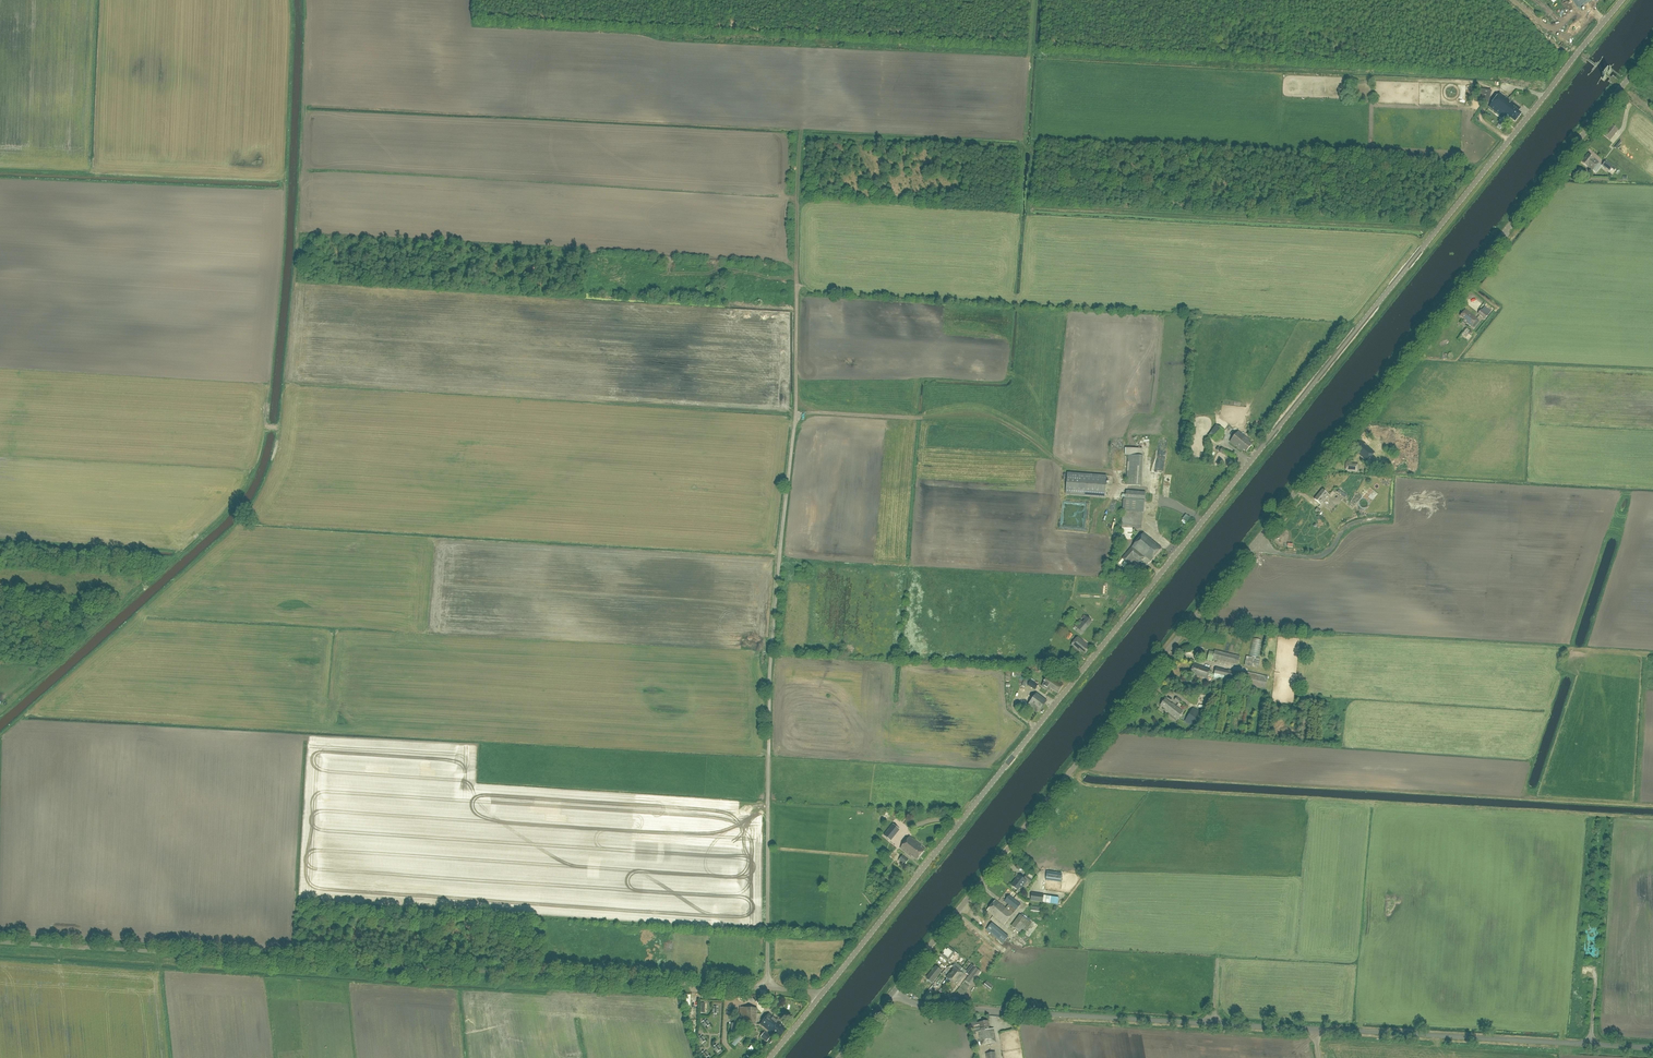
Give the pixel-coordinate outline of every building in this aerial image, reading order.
[(1580,10),(1592,0),(1572,0),(1580,10)] [(1598,61),(1591,70),(1593,71),(1600,62),(1598,61)] [(1608,68),(1600,78),(1604,81),(1613,70),(1609,67),(1608,68)] [(1490,91),(1478,88),(1476,98),(1478,99),(1478,101),(1488,103),(1490,91)] [(1521,109),(1500,93),(1489,108),(1504,119),(1503,119),(1507,123),(1510,119),(1515,122),(1521,114),(1518,112),(1521,109)] [(1617,131),(1610,125),(1602,136),(1609,141),(1617,131)] [(1593,159),(1588,154),(1581,162),(1587,166),(1592,170),(1598,163),(1593,159)] [(1612,167),(1605,161),(1601,165),(1609,171),(1612,167)] [(1488,315),(1481,309),(1477,314),(1484,319),(1488,315)] [(1464,321),(1463,322),(1462,321),(1460,324),(1464,328),(1466,325),(1465,324),(1466,323),(1471,327),(1472,327),(1473,328),(1474,328),(1479,323),(1478,321),(1477,320),(1477,319),(1465,310),(1460,316),(1464,320),(1463,321),(1464,321)] [(1224,431),(1216,425),(1208,436),(1216,442),(1224,431)] [(1249,440),(1238,431),(1230,442),(1241,451),(1243,449),(1246,452),(1252,445),(1248,442),(1249,440)] [(1361,441),(1354,448),(1360,453),(1358,454),(1367,462),(1375,453),(1361,441)] [(1142,449),(1126,448),(1126,455),(1129,455),(1127,485),(1140,486),(1142,449)] [(1233,454),(1222,448),(1219,453),(1231,459),(1233,454)] [(1107,476),(1068,473),(1066,495),(1105,498),(1107,476)] [(1329,495),(1322,490),(1314,499),(1321,505),(1329,495)] [(1146,492),(1126,491),(1122,491),(1122,494),(1126,494),(1125,499),(1123,499),(1122,512),(1123,512),(1122,524),(1121,534),(1118,533),(1118,536),(1121,536),(1121,539),(1131,539),(1132,529),(1141,530),(1142,513),(1143,513),(1144,500),(1145,500),(1146,492)] [(1337,507),(1336,506),(1328,517),(1336,523),(1347,508),(1340,503),(1337,507)] [(1162,547),(1144,532),(1123,557),(1129,562),(1135,555),(1141,560),(1144,556),(1145,557),(1146,555),(1152,560),(1162,547)] [(1092,622),(1084,615),(1075,627),(1078,629),(1076,631),(1081,635),(1092,622)] [(1073,635),(1069,632),(1065,637),(1069,640),(1073,635)] [(1090,648),(1078,637),(1071,645),(1079,652),(1080,650),(1085,655),(1090,648)] [(1260,655),(1261,639),(1253,639),(1252,655),(1260,655)] [(1240,656),(1215,650),(1214,652),(1209,651),(1207,660),(1212,661),(1212,659),(1237,665),(1240,656)] [(1210,669),(1194,664),(1191,672),(1196,674),(1195,675),(1207,679),(1210,669)] [(1225,669),(1216,667),(1214,674),(1211,673),(1212,672),(1210,672),(1208,676),(1213,678),(1213,680),(1214,680),(1236,685),(1240,673),(1228,670),(1228,671),(1224,670),(1225,669)] [(1268,677),(1245,672),(1242,684),(1265,690),(1268,677)] [(1042,686),(1048,690),(1054,679),(1048,676),(1042,686)] [(1063,685),(1054,679),(1048,690),(1049,688),(1058,693),(1063,685)] [(1038,685),(1030,681),(1028,685),(1035,690),(1038,685)] [(1045,703),(1035,695),(1027,706),(1037,713),(1045,703)] [(1172,705),(1165,700),(1160,706),(1165,710),(1176,719),(1182,711),(1172,704),(1172,705)] [(1199,712),(1193,708),(1185,721),(1191,725),(1195,718),(1198,720),(1201,715),(1198,713),(1199,712)] [(922,846),(910,837),(900,849),(911,857),(912,856),(917,860),(925,850),(921,847),(922,846)] [(908,860),(902,855),(898,860),(904,865),(908,860)] [(1026,882),(1019,876),(1012,885),(1017,890),(1021,886),(1022,887),(1026,882)] [(1043,895),(1031,893),(1030,901),(1042,902),(1043,895)] [(1021,905),(1009,895),(1004,901),(1009,905),(1006,908),(1002,905),(1002,906),(995,900),(987,911),(1004,925),(1021,905)] [(1031,923),(1020,915),(1011,926),(1022,934),(1031,923)] [(1008,937),(992,923),(986,930),(1002,944),(1008,937)] [(955,952),(948,947),(941,955),(948,961),(950,959),(954,961),(959,955),(955,953),(955,952)] [(960,971),(962,968),(957,963),(952,966),(954,968),(946,977),(951,982),(960,971)] [(975,967),(972,965),(966,973),(969,975),(975,967)] [(936,967),(927,978),(933,983),(942,971),(936,967)] [(980,972),(976,968),(965,981),(969,984),(980,972)] [(965,975),(960,971),(951,982),(956,985),(958,982),(959,982),(965,975)] [(993,986),(986,981),(983,985),(989,990),(993,986)] [(757,1009),(740,1008),(739,1024),(756,1025),(757,1009)] [(779,1022),(768,1013),(760,1024),(771,1033),(772,1031),(780,1036),(785,1030),(781,1027),(782,1026),(779,1023),(779,1022)] [(703,1023),(702,1024),(705,1027),(705,1026),(706,1027),(710,1024),(709,1023),(710,1023),(708,1020),(707,1020),(706,1019),(702,1022),(703,1023)] [(990,1030),(988,1021),(979,1023),(981,1031),(979,1032),(981,1046),(996,1043),(994,1029),(990,1030)] [(770,1036),(764,1032),(760,1037),(769,1044),(773,1039),(770,1037),(770,1036)] [(698,1039),(698,1040),(700,1043),(701,1042),(702,1043),(706,1040),(705,1039),(705,1038),(703,1035),(703,1036),(702,1035),(697,1038),(698,1039)] [(732,1044),(735,1046),(742,1038),(740,1036),(732,1044)] [(724,1045),(729,1051),(733,1047),(729,1043),(727,1045),(725,1044),(724,1045)] [(714,1048),(713,1049),(716,1052),(716,1051),(717,1052),(721,1049),(721,1048),(721,1047),(719,1044),(718,1045),(717,1044),(713,1047),(714,1048)] [(701,1053),(702,1054),(701,1055),(704,1057),(705,1057),(706,1057),(709,1055),(709,1054),(706,1051),(705,1050),(701,1053)]
